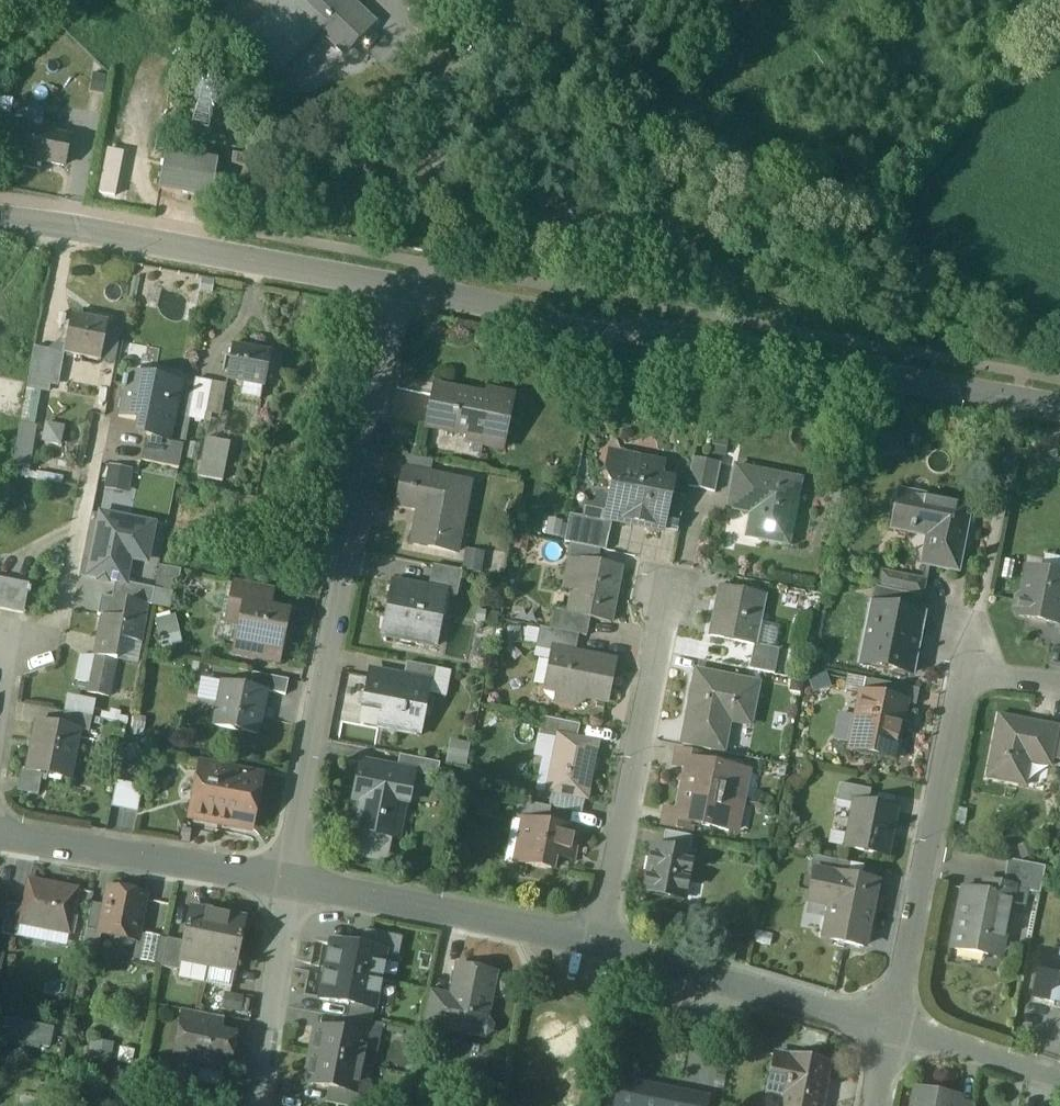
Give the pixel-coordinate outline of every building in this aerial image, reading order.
[(320,35),(325,29),(294,0),(263,0),(254,10),(261,17),(237,43),(277,80),(320,35)] [(325,29),(320,35),(345,58),(373,28),(357,13),(365,5),(360,0),(294,0),(325,29)] [(0,127),(0,168),(4,169),(12,131),(26,134),(27,132),(0,127)] [(26,134),(12,131),(4,169),(19,172),(26,134)] [(26,134),(19,172),(39,175),(41,167),(63,172),(68,143),(26,134)] [(107,155),(99,198),(114,201),(122,159),(107,155)] [(165,158),(158,195),(210,204),(217,167),(165,158)] [(249,161),(232,158),(230,169),(247,172),(249,161)] [(107,329),(70,321),(63,358),(64,358),(99,365),(107,329)] [(63,358),(34,352),(29,378),(59,384),(64,358),(63,358)] [(270,361),(232,353),(226,384),(242,388),(262,392),(264,392),(270,361)] [(181,389),(147,383),(145,393),(122,389),(120,396),(122,396),(117,423),(140,427),(141,423),(149,424),(145,445),(169,449),(181,389)] [(211,388),(196,385),(191,412),(202,414),(205,415),(211,388)] [(262,392),(242,388),(239,403),(259,406),(262,392)] [(484,408),(432,398),(425,433),(483,444),(481,450),(501,454),(511,402),(486,397),(484,408)] [(202,414),(191,412),(188,424),(200,427),(202,414)] [(44,425),(40,446),(59,450),(63,429),(44,425)] [(34,433),(20,430),(16,455),(30,457),(34,433)] [(229,446),(204,441),(195,480),(221,485),(229,446)] [(169,449),(145,445),(140,466),(178,474),(181,461),(167,459),(169,449)] [(431,467),(405,462),(402,476),(428,481),(431,467)] [(633,476),(627,463),(604,473),(613,489),(618,490),(616,500),(608,504),(606,515),(611,524),(620,526),(625,524),(659,531),(661,531),(668,500),(670,489),(660,486),(650,468),(633,476)] [(719,469),(691,464),(685,492),(713,497),(719,469)] [(130,474),(106,468),(100,493),(125,498),(130,474)] [(798,485),(734,473),(726,513),(760,520),(756,543),(786,549),(798,485)] [(428,481),(402,476),(396,511),(418,515),(412,550),(455,559),(460,529),(455,528),(463,488),(428,481)] [(969,509),(900,496),(893,535),(911,539),(913,530),(932,534),(928,554),(923,553),(920,569),(956,576),(962,544),(959,543),(963,523),(966,524),(969,509)] [(683,503),(668,500),(661,531),(659,531),(658,534),(676,537),(683,503)] [(99,519),(87,581),(111,586),(126,589),(132,557),(148,560),(154,530),(99,519)] [(610,528),(568,520),(562,548),(605,556),(610,528)] [(464,555),(463,572),(477,574),(478,557),(464,555)] [(620,574),(586,567),(580,596),(573,595),(569,619),(590,623),(609,627),(620,574)] [(461,576),(432,570),(427,594),(445,598),(445,599),(456,601),(461,576)] [(1040,576),(1038,585),(1025,583),(1022,601),(1016,605),(1014,615),(1018,621),(1056,628),(1059,607),(1059,580),(1040,576)] [(922,586),(880,577),(877,592),(919,601),(922,586)] [(0,585),(0,615),(23,620),(27,599),(30,600),(31,595),(28,595),(29,590),(0,585)] [(109,601),(98,599),(94,621),(102,622),(123,626),(127,607),(145,611),(151,612),(154,593),(126,589),(111,586),(109,601)] [(273,594),(235,587),(230,610),(243,613),(243,611),(269,616),(273,594)] [(427,594),(391,587),(380,641),(434,652),(445,599),(445,598),(427,594)] [(877,592),(873,591),(869,609),(916,619),(919,601),(877,592)] [(762,602),(719,593),(709,641),(752,650),(762,602)] [(145,611),(127,607),(123,626),(102,622),(98,641),(120,645),(138,649),(145,611)] [(916,619),(869,609),(864,632),(873,634),(867,667),(910,676),(921,620),(916,619)] [(230,610),(226,632),(239,634),(243,613),(230,610)] [(269,616),(243,611),(243,613),(239,634),(233,660),(276,669),(286,620),(269,616)] [(569,619),(553,616),(549,634),(577,640),(586,642),(590,623),(569,619)] [(156,641),(177,637),(174,619),(152,623),(156,641)] [(771,650),(776,629),(758,626),(754,646),(771,650)] [(549,634),(539,632),(535,655),(551,658),(553,650),(575,654),(577,640),(549,634)] [(120,645),(98,641),(94,662),(115,666),(120,645)] [(575,654),(553,650),(551,658),(544,695),(565,699),(575,711),(588,703),(605,706),(612,668),(574,660),(575,654)] [(776,655),(752,650),(747,674),(772,679),(776,655)] [(115,666),(94,662),(87,698),(112,704),(114,697),(109,696),(115,666)] [(435,674),(405,668),(402,683),(430,688),(429,689),(432,690),(435,674)] [(755,690),(695,678),(684,731),(713,737),(713,738),(724,740),(727,725),(747,729),(755,690)] [(287,686),(251,679),(248,694),(265,698),(284,702),(287,686)] [(401,683),(401,687),(366,680),(360,713),(379,716),(376,733),(419,742),(429,689),(430,688),(402,683),(401,683)] [(917,694),(868,684),(866,699),(903,707),(903,708),(914,710),(917,694)] [(248,694),(221,689),(212,732),(256,741),(265,698),(248,694)] [(866,699),(860,698),(849,752),(892,761),(903,708),(903,707),(866,699)] [(91,723),(63,717),(60,732),(80,736),(88,738),(91,723)] [(1057,731),(996,719),(984,784),(1016,790),(1020,766),(1049,771),(1051,764),(1057,733),(1057,731)] [(579,730),(545,723),(542,737),(558,740),(576,744),(579,730)] [(60,732),(35,727),(27,771),(71,780),(80,736),(60,732)] [(713,737),(684,731),(681,750),(709,756),(713,738),(713,737)] [(1057,733),(1051,764),(1059,765),(1059,733),(1057,733)] [(724,740),(713,738),(709,756),(720,758),(724,740)] [(576,744),(558,740),(547,796),(586,804),(597,748),(576,744)] [(445,766),(466,768),(468,746),(447,744),(445,766)] [(704,761),(677,755),(673,771),(684,773),(701,776),(703,768),(704,761)] [(438,769),(398,761),(395,775),(412,778),(412,780),(435,784),(438,769)] [(383,773),(359,768),(353,797),(362,799),(354,836),(390,843),(398,806),(406,807),(412,780),(412,778),(395,775),(383,773)] [(745,777),(703,768),(701,776),(684,773),(680,795),(739,806),(745,777)] [(45,775),(27,771),(22,798),(40,802),(45,775)] [(259,783),(199,771),(189,823),(249,835),(259,783)] [(113,788),(108,811),(134,816),(139,793),(113,788)] [(868,794),(838,788),(834,806),(853,809),(853,807),(865,809),(868,794)] [(739,806),(680,795),(675,817),(693,820),(691,828),(733,836),(739,806)] [(549,813),(514,807),(510,824),(523,827),(523,825),(546,829),(549,813)] [(865,809),(853,807),(853,809),(844,852),(884,861),(893,815),(865,809)] [(675,817),(665,815),(662,830),(689,835),(691,828),(693,820),(675,817)] [(546,829),(523,825),(523,827),(515,868),(549,874),(552,861),(569,865),(574,835),(546,829)] [(390,843),(354,836),(349,862),(385,869),(390,843)] [(691,842),(664,836),(661,849),(689,855),(691,842)] [(691,860),(652,852),(644,895),(682,903),(691,860)] [(845,868),(811,861),(808,875),(816,877),(842,882),(845,868)] [(1044,871),(1006,864),(1001,889),(1012,892),(1012,893),(1038,899),(1044,871)] [(842,882),(816,877),(811,900),(830,904),(822,943),(861,951),(874,888),(842,882)] [(22,913),(19,931),(67,940),(76,896),(27,887),(22,913)] [(1001,889),(992,888),(989,899),(961,893),(949,953),(986,960),(988,945),(1002,948),(1012,893),(1012,892),(1001,889)] [(144,903),(108,896),(104,912),(99,939),(116,942),(115,946),(117,951),(127,953),(131,949),(131,946),(136,946),(144,903)] [(0,899),(0,928),(3,929),(6,910),(8,900),(0,899)] [(104,912),(91,909),(85,936),(99,939),(104,912)] [(22,913),(6,910),(3,929),(0,940),(16,943),(19,931),(22,913)] [(216,920),(189,914),(182,949),(179,966),(180,967),(206,972),(216,920)] [(243,925),(216,920),(206,972),(232,977),(243,925)] [(363,936),(360,953),(389,959),(397,961),(401,944),(363,936)] [(182,949),(166,946),(161,974),(178,977),(180,967),(179,966),(182,949)] [(360,953),(332,947),(326,976),(383,989),(389,959),(360,953)] [(1041,957),(1033,1001),(1051,1004),(1050,1008),(1059,1010),(1059,959),(1059,960),(1041,957)] [(494,979),(456,971),(448,1010),(443,1035),(482,1042),(482,1041),(485,1041),(490,1038),(492,1032),(488,1026),(485,1025),(494,979)] [(383,989),(326,976),(320,1003),(349,1009),(373,1015),(377,1015),(383,989)] [(246,1018),(249,1003),(223,997),(220,1012),(246,1018)] [(448,1010),(427,1006),(422,1030),(443,1035),(448,1010)] [(373,1015),(349,1009),(346,1024),(370,1029),(373,1015)] [(220,1023),(181,1016),(177,1034),(184,1035),(185,1033),(217,1039),(220,1023)] [(370,1029),(342,1023),(339,1037),(367,1043),(366,1045),(377,1047),(380,1031),(370,1029)] [(21,1028),(4,1025),(0,1045),(17,1048),(21,1028)] [(34,1030),(21,1028),(17,1048),(30,1050),(34,1030)] [(51,1033),(34,1030),(30,1050),(48,1053),(51,1033)] [(217,1039),(185,1033),(184,1035),(178,1065),(194,1069),(194,1070),(208,1073),(207,1074),(225,1078),(229,1057),(226,1057),(229,1042),(217,1039)] [(339,1037),(314,1033),(312,1040),(314,1041),(310,1061),(361,1071),(366,1045),(367,1043),(339,1037)] [(773,1059),(768,1086),(782,1088),(779,1105),(820,1105),(827,1069),(773,1059)] [(361,1071),(310,1061),(306,1082),(304,1082),(303,1089),(328,1094),(356,1100),(356,1098),(361,1071)] [(710,1102),(619,1083),(614,1105),(709,1105),(710,1102)] [(328,1094),(325,1105),(366,1105),(367,1100),(356,1098),(356,1100),(328,1094)] [(914,1095),(911,1105),(956,1105),(957,1103),(914,1095)]
